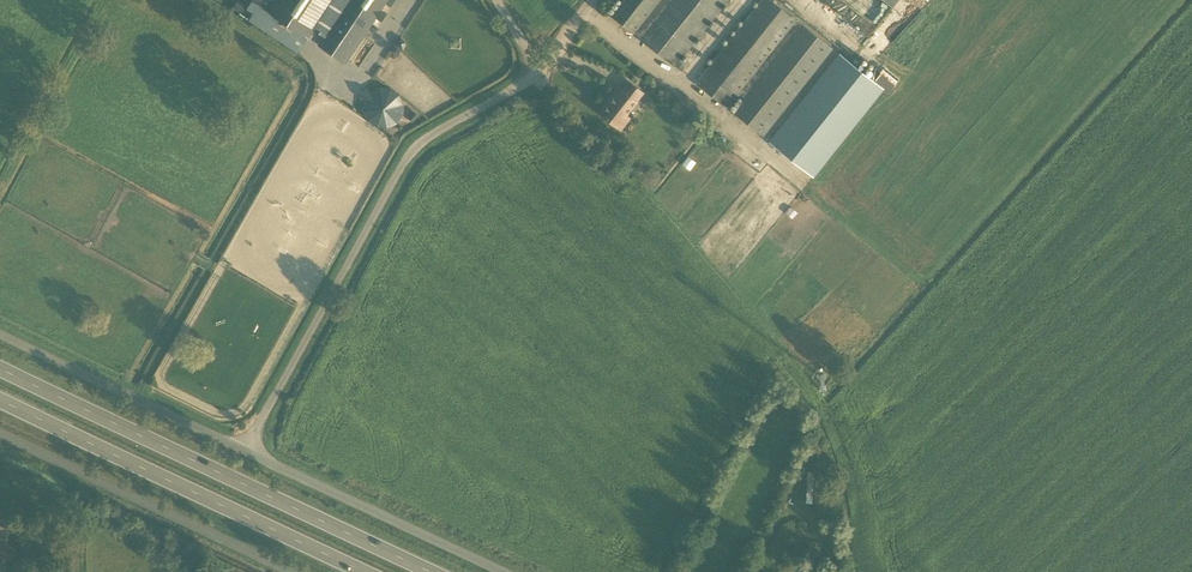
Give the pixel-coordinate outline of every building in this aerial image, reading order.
[(232,7),(249,18),(254,10),(248,6),(238,0),(237,0),(232,7)] [(308,37),(314,28),(325,36),(319,45),(345,62),(387,0),(261,0),(258,4),(308,37)] [(613,17),(660,52),(662,49),(666,52),(668,48),(674,53),(683,41),(687,44),(691,38),(697,42),(728,0),(625,0),(613,17)] [(696,83),(766,136),(834,46),(772,0),(759,0),(696,83)] [(770,142),(816,177),(882,89),(888,94),(899,79),(884,68),(875,79),(838,52),(770,142)] [(619,87),(599,112),(617,126),(637,101),(643,92),(630,82),(623,90),(619,87)] [(367,99),(366,109),(370,119),(379,125),(391,126),(400,122),(406,112),(407,101),(402,92),(393,86),(390,86),(382,85),(373,89),(367,99)] [(796,501),(808,471),(802,468),(790,499),(796,501)] [(1,566),(4,556),(8,558),(12,556),(14,552),(12,548),(9,546),(6,544),(7,542),(6,537),(3,536),(3,535),(0,534),(0,565),(1,566)]
